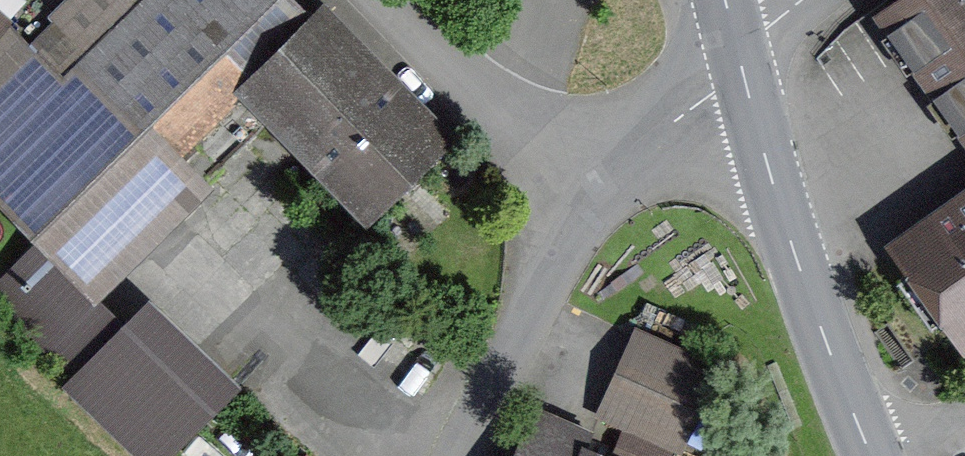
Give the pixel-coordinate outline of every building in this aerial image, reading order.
[(89,49),(142,0),(75,0),(58,17),(89,49)] [(294,0),(143,0),(78,65),(170,156),(171,155),(176,160),(242,95),(359,214),(432,142),(341,48),(350,39),(325,13),(316,22),(294,0)] [(889,18),(964,125),(964,0),(914,0),(889,18)] [(188,171),(176,160),(171,155),(170,156),(78,65),(63,80),(6,29),(0,36),(0,201),(40,240),(78,278),(188,171)] [(908,244),(964,323),(964,204),(908,244)] [(0,280),(0,308),(153,455),(159,455),(208,405),(78,278),(40,240),(0,280)] [(676,444),(710,369),(639,338),(606,413),(676,444)] [(535,410),(515,455),(581,455),(591,434),(535,410)] [(668,448),(628,431),(617,455),(665,455),(668,448)]
